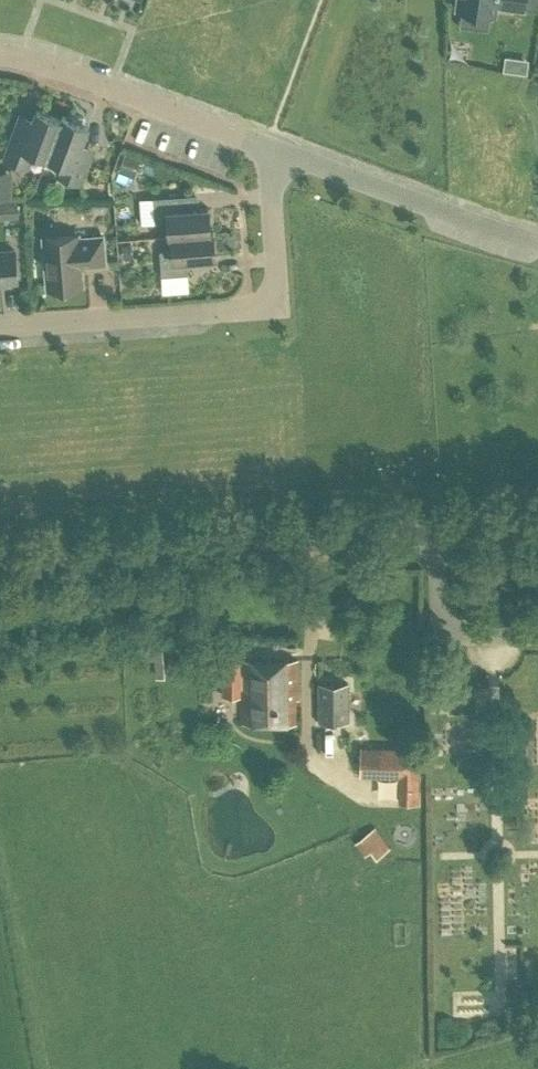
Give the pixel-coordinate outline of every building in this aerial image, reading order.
[(455,11),(497,16),(498,8),(528,12),(530,0),(457,0),(455,11)] [(505,56),(503,70),(517,72),(519,58),(505,56)] [(48,158),(64,117),(63,117),(61,121),(37,111),(27,139),(14,135),(5,160),(28,168),(34,153),(48,158)] [(64,117),(48,158),(62,164),(57,176),(81,184),(91,158),(78,153),(88,126),(85,125),(86,122),(84,119),(72,114),(68,116),(67,118),(64,117)] [(170,237),(214,233),(211,233),(209,209),(181,211),(180,197),(154,199),(155,224),(169,223),(170,237)] [(19,217),(18,202),(0,204),(0,219),(19,217)] [(214,233),(170,237),(170,238),(172,237),(173,250),(160,251),(162,277),(188,275),(187,260),(216,258),(214,233)] [(79,239),(79,236),(43,239),(47,289),(51,289),(51,292),(64,291),(64,288),(83,286),(81,267),(106,265),(103,237),(79,239)] [(18,282),(15,251),(0,252),(0,283),(18,282)] [(298,699),(298,661),(224,662),(224,697),(242,697),(242,724),(296,723),(296,699),(298,699)] [(318,722),(349,722),(348,683),(318,683),(318,722)] [(420,748),(361,747),(360,776),(399,777),(399,801),(419,802),(420,748)] [(377,859),(392,848),(386,840),(371,851),(377,859)] [(467,1003),(468,1018),(493,1017),(492,1002),(467,1003)]
